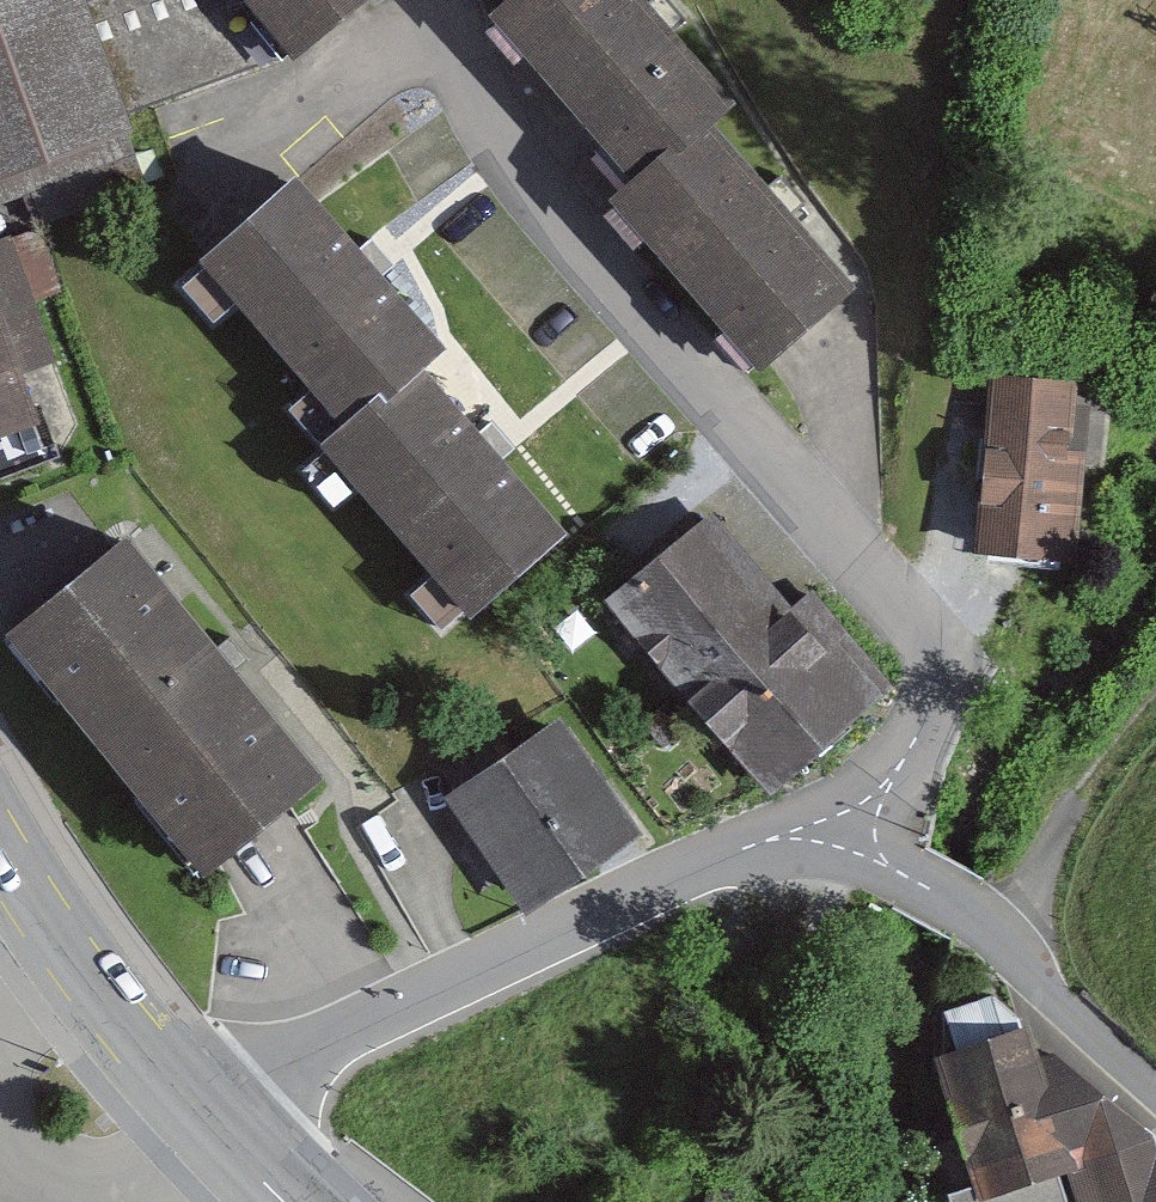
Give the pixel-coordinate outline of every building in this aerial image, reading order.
[(42,185),(56,220),(145,186),(121,119),(277,63),(212,0),(0,0),(0,201),(42,185)] [(289,75),(362,0),(212,0),(289,75)] [(488,22),(631,187),(708,121),(730,101),(641,0),(513,0),(488,22)] [(760,379),(782,359),(858,293),(731,147),(708,121),(631,187),(609,206),(760,379)] [(446,353),(295,182),(198,268),(349,438),(422,374),(446,353)] [(0,249),(0,440),(31,428),(17,391),(60,375),(37,314),(73,300),(47,232),(0,249)] [(325,459),(470,623),(567,538),(422,374),(349,438),(325,459)] [(1072,394),(966,381),(945,553),(1051,566),(1072,394)] [(709,500),(581,596),(739,804),(896,685),(809,570),(780,593),(709,500)] [(0,601),(0,654),(174,881),(322,768),(121,508),(0,601)] [(550,724),(417,804),(485,917),(618,838),(550,724)] [(916,1043),(949,1177),(1051,1152),(1063,1201),(1155,1201),(1155,1146),(1082,1091),(1042,1101),(1022,1018),(916,1043)] [(920,1190),(923,1201),(1063,1201),(1051,1152),(949,1177),(920,1190)]
